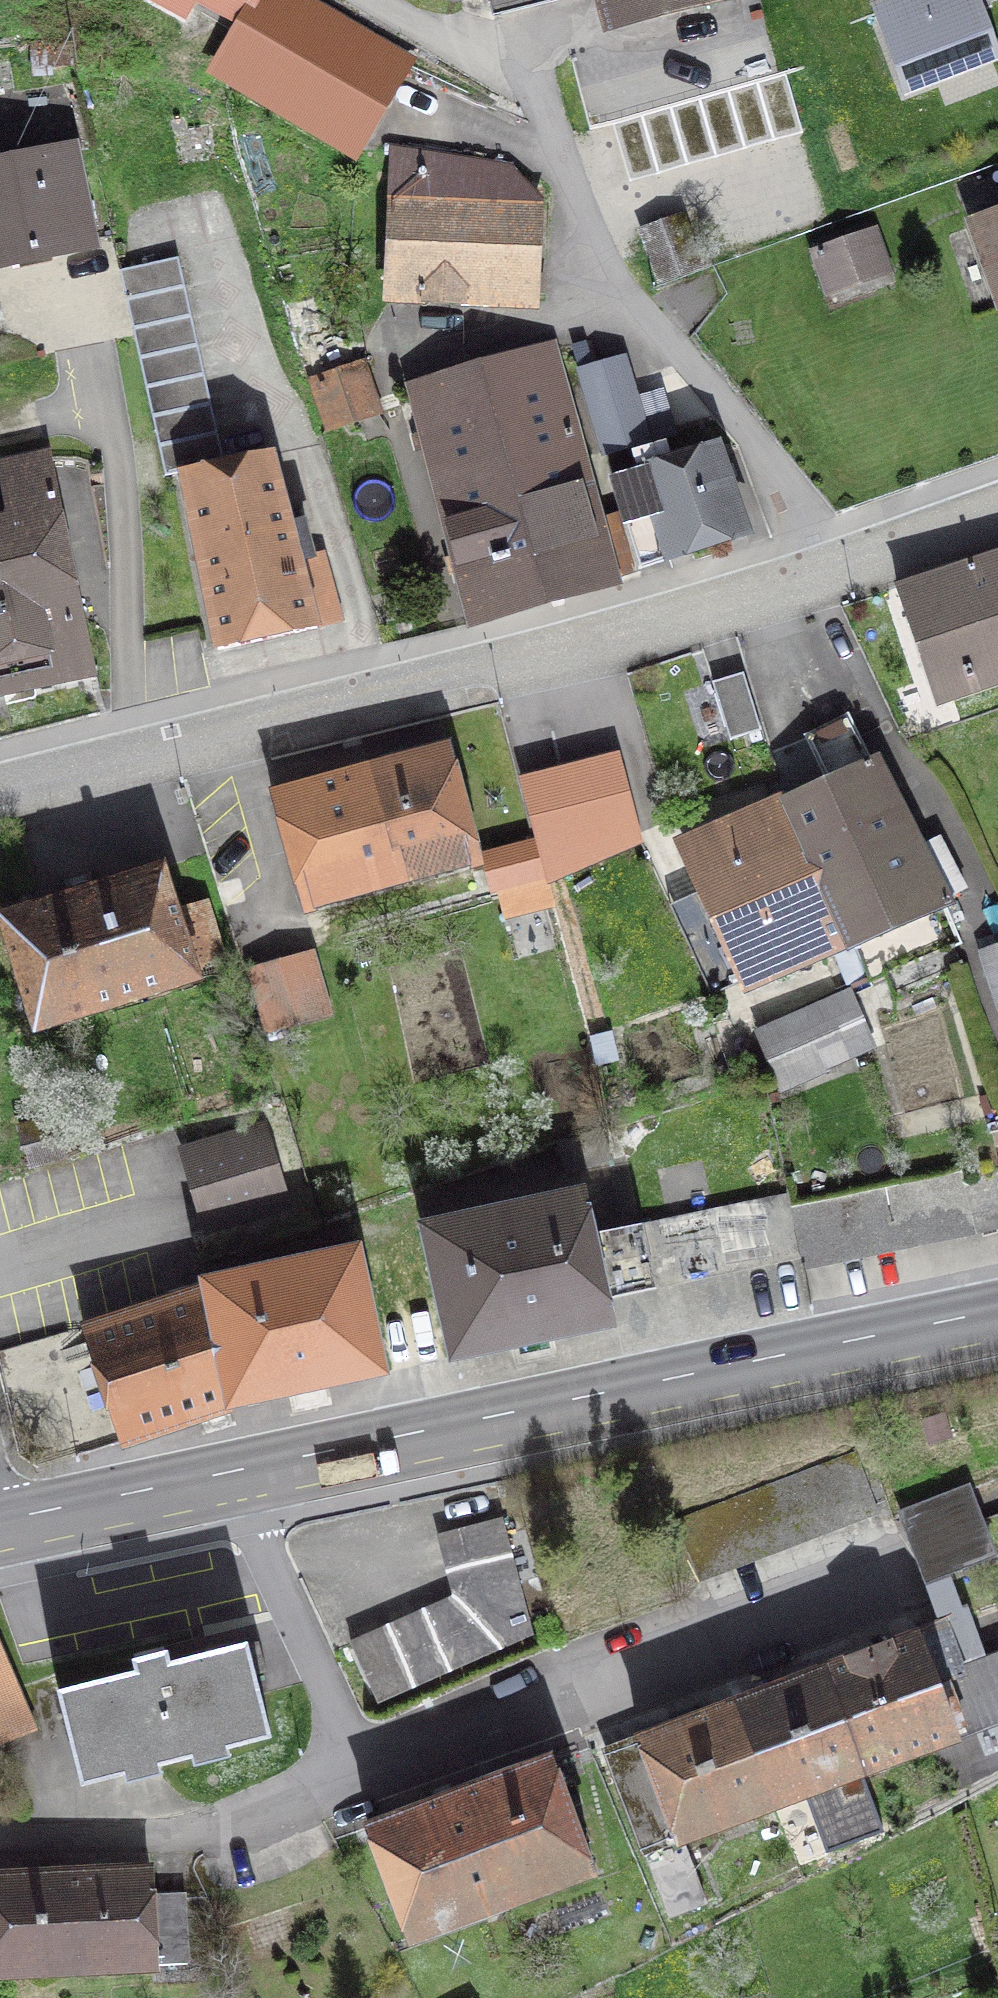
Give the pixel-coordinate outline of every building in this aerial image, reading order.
[(187,0),(160,0),(181,12),(187,0)] [(355,151),(406,65),(297,0),(257,0),(216,69),(355,151)] [(493,12),(542,0),(490,0),(493,12)] [(611,18),(682,0),(606,0),(611,18)] [(970,0),(878,0),(909,83),(989,52),(970,0)] [(453,158),(398,149),(391,294),(532,299),(532,293),(543,293),(544,276),(533,275),(536,199),(452,196),(453,158)] [(94,241),(89,240),(71,151),(0,166),(0,261),(94,241)] [(977,224),(997,283),(997,217),(977,224)] [(679,218),(644,231),(662,279),(696,267),(679,218)] [(872,230),(815,251),(828,288),(885,268),(872,230)] [(165,475),(223,462),(178,257),(119,270),(165,475)] [(599,367),(591,340),(574,345),(605,451),(648,440),(622,360),(599,367)] [(329,427),(376,411),(360,364),(314,381),(329,427)] [(476,623),(614,583),(559,377),(509,392),(501,364),(434,383),(433,377),(421,381),(423,387),(411,390),(476,623)] [(746,533),(716,447),(670,462),(664,445),(635,454),(640,471),(613,480),(640,569),(746,533)] [(271,453),(182,472),(218,650),(317,627),(339,619),(321,554),(312,557),(302,522),(290,525),(271,453)] [(91,674),(47,457),(4,466),(18,527),(0,531),(0,694),(91,674)] [(897,585),(936,704),(997,683),(997,552),(897,585)] [(730,739),(761,729),(743,673),(712,682),(730,739)] [(808,838),(852,940),(944,900),(849,718),(807,739),(830,785),(803,797),(808,838)] [(272,794),(304,909),(479,861),(448,747),(272,794)] [(808,838),(803,797),(685,847),(749,987),(852,940),(808,838)] [(498,887),(540,876),(532,843),(490,855),(498,887)] [(206,911),(178,920),(161,867),(1,916),(36,1029),(196,979),(193,968),(221,960),(206,911)] [(981,953),(997,1004),(997,947),(981,953)] [(327,1013),(311,957),(252,973),(268,1029),(327,1013)] [(761,1031),(783,1087),(829,1071),(818,1045),(862,1020),(849,991),(761,1031)] [(53,1122),(31,1128),(39,1159),(61,1153),(53,1122)] [(187,1149),(210,1228),(285,1206),(261,1127),(187,1149)] [(556,1142),(566,1174),(611,1160),(601,1128),(556,1142)] [(962,1181),(975,1228),(975,1232),(997,1226),(997,1171),(962,1181)] [(975,1228),(962,1181),(960,1174),(789,1210),(800,1254),(803,1264),(975,1228)] [(613,1324),(583,1192),(423,1226),(453,1358),(613,1324)] [(787,1195),(640,1226),(652,1285),(800,1254),(789,1210),(787,1195)] [(231,1405),(384,1372),(358,1249),(204,1281),(206,1287),(231,1405)] [(122,1442),(231,1405),(206,1287),(84,1329),(122,1442)] [(855,1453),(677,1520),(700,1581),(701,1575),(874,1510),(878,1514),(855,1453)] [(455,1596),(351,1643),(378,1702),(533,1634),(502,1517),(439,1534),(455,1596)] [(962,1669),(944,1618),(914,1629),(915,1634),(917,1633),(956,1735),(997,1720),(997,1655),(962,1669)] [(956,1735),(917,1633),(915,1634),(823,1668),(862,1770),(956,1735)] [(57,1689),(81,1783),(271,1735),(247,1641),(168,1661),(164,1646),(133,1654),(137,1669),(57,1689)] [(34,1726),(0,1645),(0,1739),(34,1726)] [(823,1668),(734,1701),(772,1803),(862,1770),(823,1668)] [(706,1902),(681,1837),(772,1803),(734,1701),(606,1749),(669,1916),(706,1902)] [(552,1757),(367,1825),(409,1937),(593,1870),(552,1757)] [(188,1961),(184,1897),(152,1899),(150,1867),(0,1874),(0,1973),(188,1961)]
